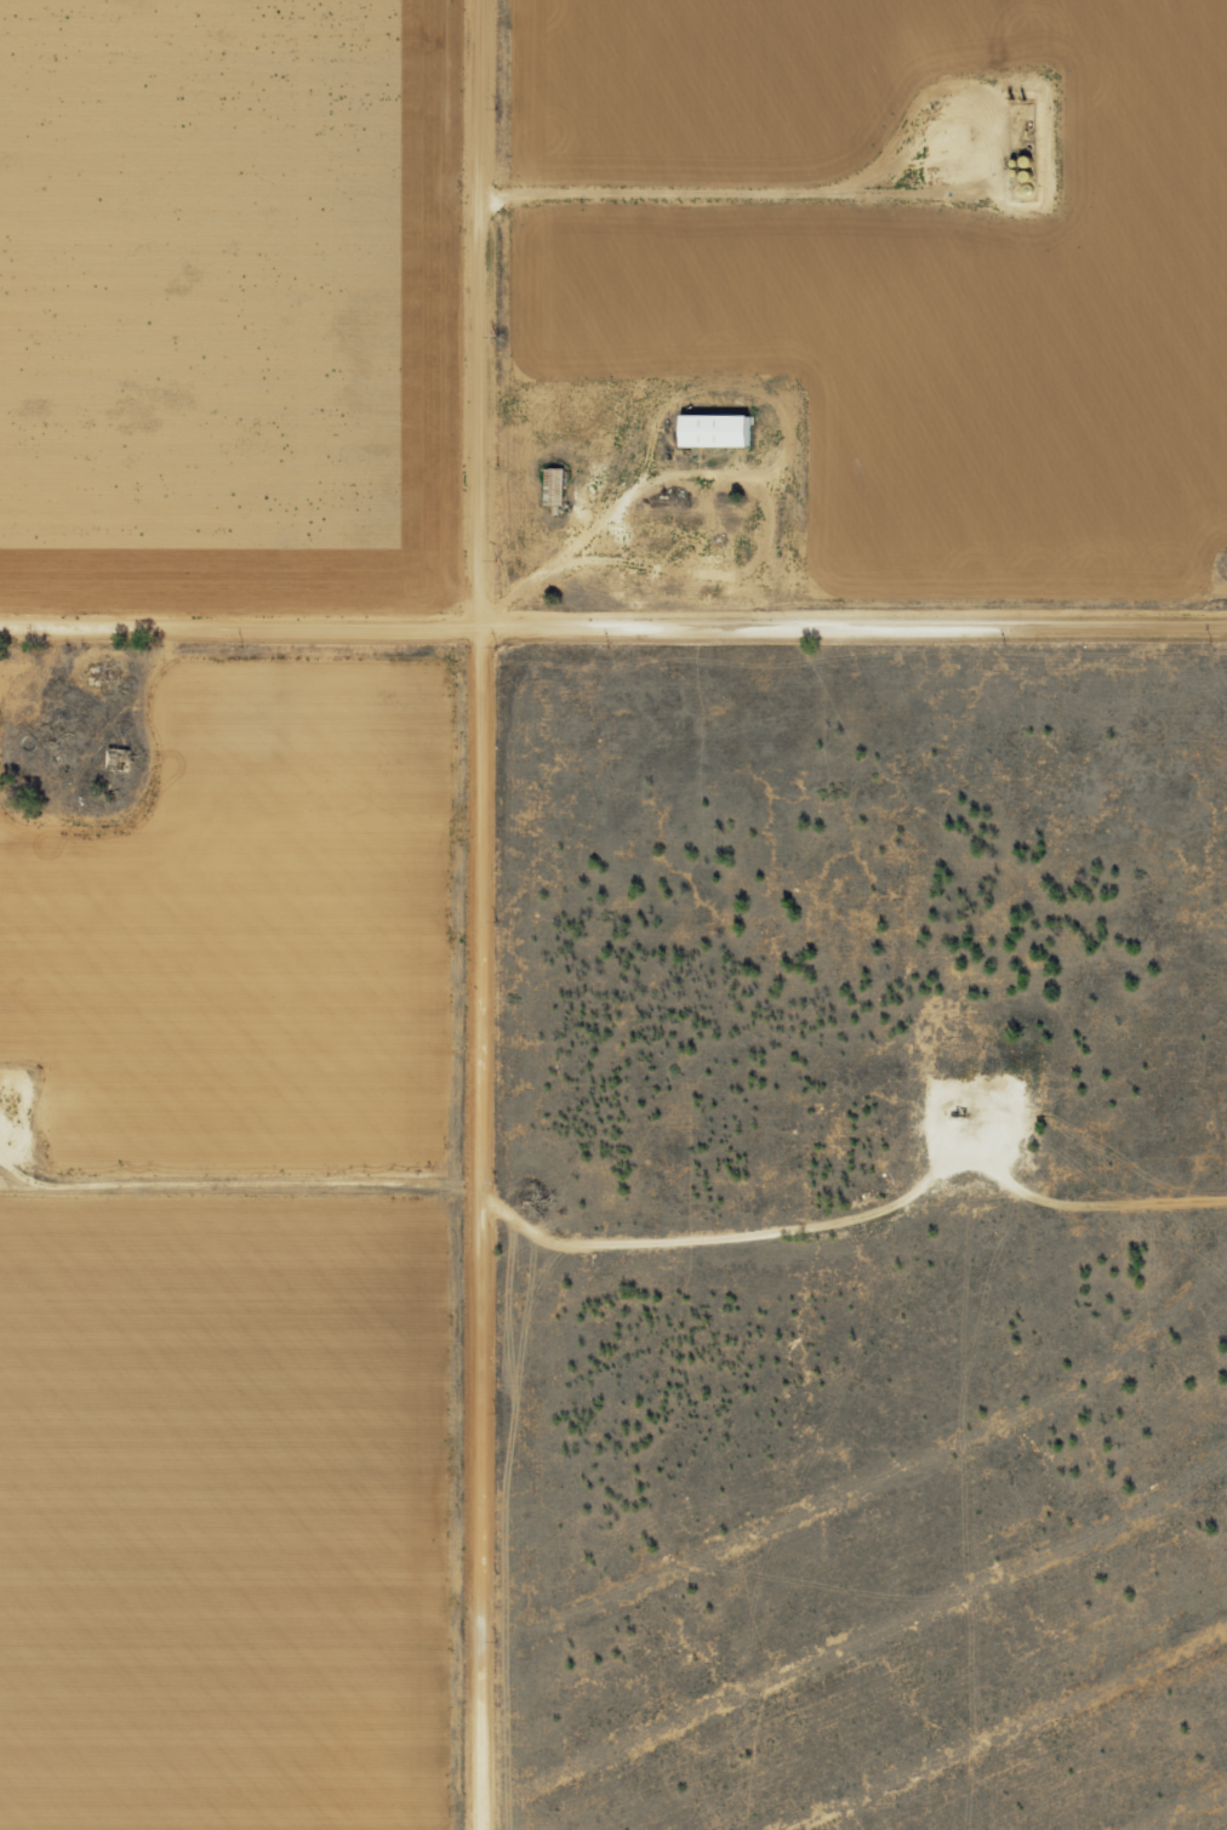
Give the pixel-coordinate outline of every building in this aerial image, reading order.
[(752,414),(684,415),(685,446),(752,446),(752,414)]
